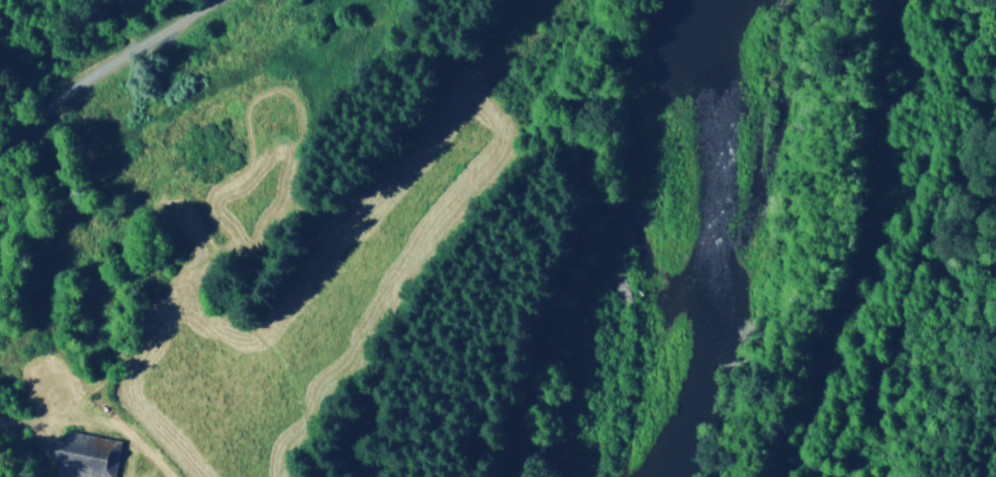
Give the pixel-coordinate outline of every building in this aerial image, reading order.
[(58,476),(111,476),(113,467),(104,466),(106,458),(116,459),(116,456),(110,455),(113,438),(64,429),(63,439),(53,437),(50,457),(59,458),(55,476),(58,476)]
